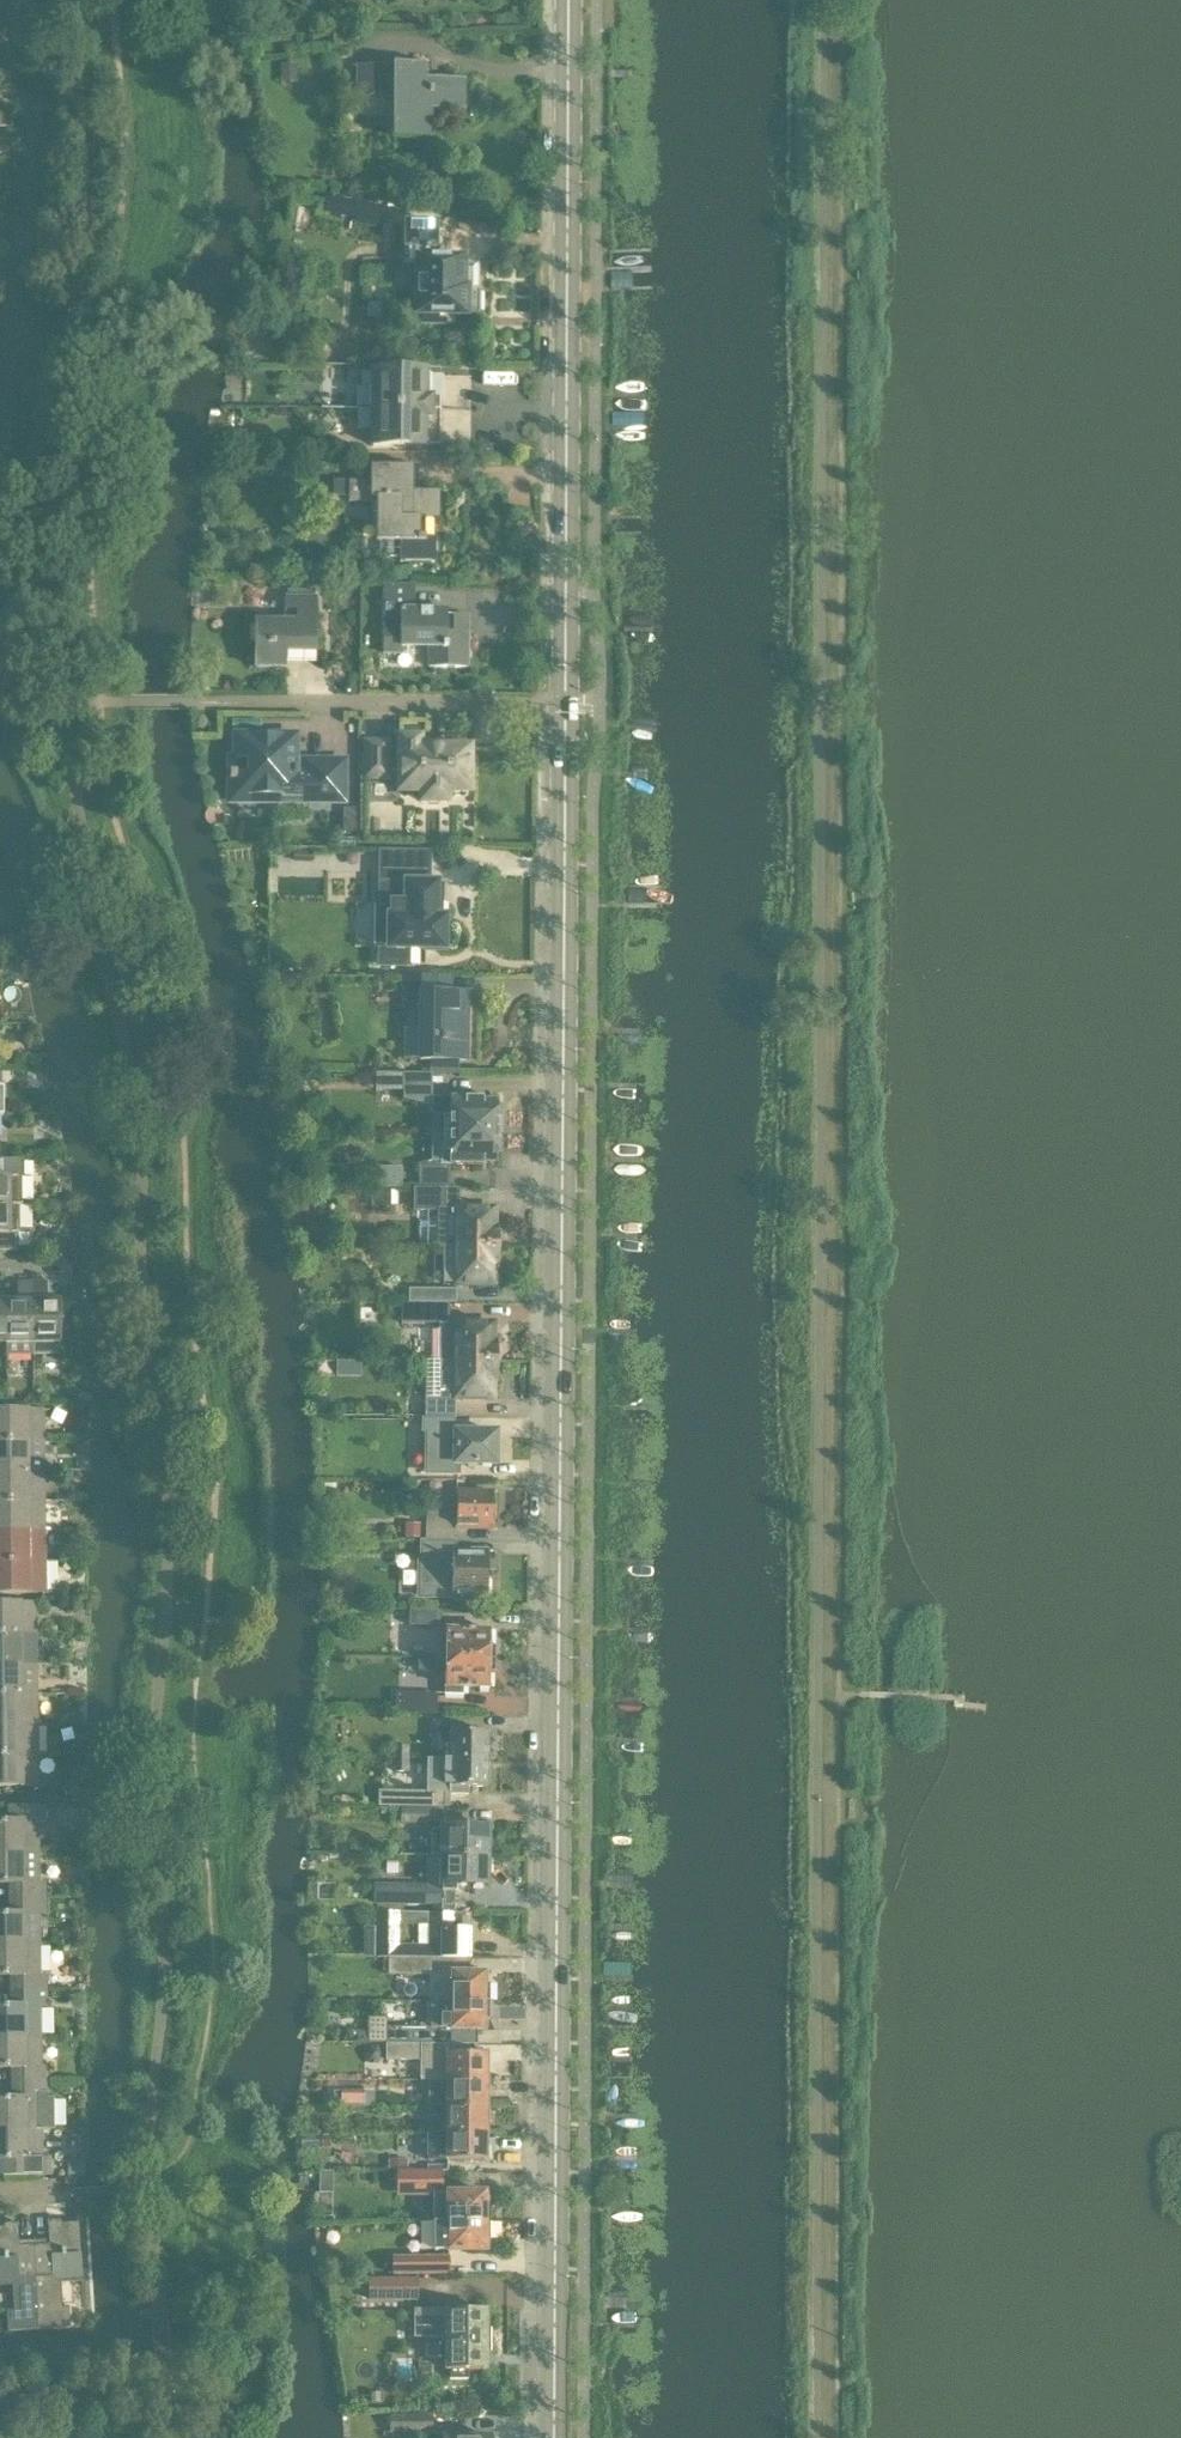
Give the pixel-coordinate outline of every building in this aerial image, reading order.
[(358,96),(393,96),(393,140),(431,140),(431,111),(464,111),(464,81),(424,81),(425,66),(358,66),(358,96)] [(331,196),(328,209),(368,217),(371,203),(331,196)] [(435,226),(407,226),(407,248),(401,248),(401,267),(417,267),(417,315),(424,316),(423,324),(442,324),(442,316),(479,316),(479,291),(478,291),(479,264),(463,264),(463,261),(435,260),(435,226)] [(318,341),(318,364),(354,364),(354,342),(318,341)] [(370,388),(370,410),(440,411),(440,376),(396,376),(396,373),(373,373),(373,388),(370,388)] [(440,411),(370,410),(369,433),(372,433),(372,448),(396,448),(396,446),(440,446),(440,411)] [(418,538),(418,520),(439,520),(439,492),(412,491),(412,467),(370,467),(370,481),(348,481),(348,503),(375,503),(375,542),(398,542),(398,562),(436,563),(435,539),(425,539),(425,538),(418,538)] [(401,653),(401,646),(429,646),(429,668),(467,668),(467,616),(446,616),(446,611),(414,611),(414,585),(383,585),(383,625),(383,653),(401,653)] [(316,625),(316,599),(314,599),(315,591),(287,591),(287,599),(285,599),(285,622),(254,622),(254,668),(285,668),(285,649),(316,649),(316,625)] [(231,780),(231,793),(275,794),(275,804),(307,804),(307,800),(341,800),(341,764),(305,764),(305,770),(292,770),(292,739),(237,738),(237,757),(231,757),(231,774),(229,774),(229,780),(231,780)] [(420,802),(446,803),(446,792),(468,792),(468,749),(418,749),(418,739),(399,739),(399,749),(385,749),(386,744),(366,744),(366,777),(385,777),(385,772),(399,772),(398,792),(421,792),(420,802)] [(379,946),(378,966),(406,966),(407,948),(424,948),(424,951),(444,951),(444,927),(442,927),(442,920),(442,901),(434,901),(435,885),(427,885),(428,854),(380,853),(379,905),(389,905),(389,946),(379,946)] [(403,1060),(460,1061),(466,1061),(466,1013),(458,1013),(458,992),(433,992),(433,977),(402,977),(402,1007),(419,1007),(419,1030),(403,1030),(403,1060)] [(431,1112),(431,1132),(497,1133),(498,1111),(495,1111),(495,1102),(483,1102),(483,1099),(429,1099),(429,1074),(403,1074),(403,1100),(429,1107),(429,1112),(431,1112)] [(431,1132),(431,1159),(431,1162),(420,1165),(420,1190),(446,1190),(446,1166),(482,1166),(482,1164),(495,1163),(495,1155),(497,1155),(497,1133),(431,1132)] [(19,1206),(19,1177),(25,1177),(25,1159),(0,1160),(0,1206),(19,1206)] [(369,1188),(398,1188),(398,1171),(369,1171),(369,1188)] [(416,1196),(416,1211),(445,1211),(445,1210),(446,1190),(420,1190),(420,1196),(416,1196)] [(0,1206),(0,1252),(19,1251),(19,1206),(0,1206)] [(442,1247),(455,1247),(497,1247),(497,1221),(490,1221),(491,1210),(450,1210),(445,1210),(445,1211),(436,1211),(436,1247),(442,1247)] [(386,1246),(386,1256),(408,1256),(408,1247),(386,1246)] [(497,1247),(455,1247),(442,1247),(442,1285),(455,1285),(490,1285),(490,1274),(497,1274),(497,1247)] [(47,1282),(32,1283),(33,1343),(32,1343),(32,1354),(60,1354),(59,1301),(47,1302),(47,1282)] [(6,1302),(6,1352),(6,1354),(32,1354),(32,1343),(33,1343),(32,1283),(17,1283),(18,1302),(6,1302)] [(450,1304),(455,1304),(455,1290),(431,1290),(408,1290),(408,1304),(450,1304)] [(408,1304),(402,1304),(401,1324),(424,1324),(425,1319),(449,1319),(450,1304),(408,1304)] [(439,1361),(454,1361),(496,1362),(496,1335),(489,1335),(489,1324),(455,1324),(455,1325),(449,1325),(439,1324),(439,1361)] [(489,1389),(496,1389),(496,1362),(454,1361),(439,1361),(438,1399),(425,1399),(425,1419),(455,1419),(455,1400),(489,1400),(489,1389)] [(42,1441),(42,1410),(0,1411),(0,1442),(42,1441)] [(425,1419),(421,1419),(420,1433),(423,1433),(426,1433),(425,1454),(433,1454),(433,1472),(433,1474),(457,1474),(457,1472),(455,1472),(455,1464),(494,1465),(495,1434),(454,1433),(455,1419),(425,1419)] [(43,1471),(42,1441),(0,1442),(0,1472),(43,1471)] [(43,1502),(43,1471),(0,1472),(0,1502),(43,1502)] [(494,1515),(494,1495),(455,1494),(455,1508),(426,1514),(425,1540),(452,1540),(453,1540),(454,1527),(491,1528),(491,1515),(494,1515)] [(43,1532),(43,1502),(0,1502),(0,1532),(43,1532)] [(44,1562),(43,1532),(0,1532),(0,1563),(44,1562)] [(421,1541),(421,1561),(437,1562),(436,1597),(484,1598),(484,1571),(493,1571),(493,1555),(452,1554),(452,1540),(425,1540),(425,1541),(421,1541)] [(0,1563),(0,1594),(44,1593),(44,1562),(0,1563)] [(35,1635),(35,1603),(0,1604),(0,1635),(35,1635)] [(406,1610),(406,1625),(438,1625),(438,1611),(406,1610)] [(437,1647),(437,1658),(437,1659),(488,1660),(489,1631),(463,1631),(463,1623),(445,1623),(444,1647),(437,1647)] [(36,1665),(35,1635),(0,1635),(0,1665),(36,1665)] [(437,1659),(437,1658),(418,1658),(418,1671),(444,1672),(443,1695),(461,1695),(461,1689),(488,1689),(488,1660),(437,1659)] [(36,1695),(36,1665),(0,1665),(0,1695),(36,1695)] [(36,1725),(36,1695),(0,1695),(0,1725),(36,1725)] [(396,1695),(395,1713),(434,1714),(435,1696),(396,1695)] [(37,1755),(36,1725),(0,1725),(0,1756),(37,1755)] [(449,1725),(449,1760),(487,1760),(487,1733),(469,1733),(469,1726),(449,1725)] [(394,1746),(394,1760),(407,1760),(407,1746),(394,1746)] [(0,1756),(0,1787),(37,1787),(37,1755),(0,1756)] [(394,1767),(394,1771),(407,1771),(407,1760),(394,1760),(384,1760),(384,1767),(394,1767)] [(487,1760),(449,1760),(426,1760),(426,1764),(428,1764),(427,1792),(444,1792),(444,1793),(468,1794),(468,1787),(486,1787),(487,1760)] [(379,1791),(379,1806),(444,1806),(444,1793),(444,1792),(379,1791)] [(38,1852),(37,1822),(45,1822),(45,1806),(14,1806),(15,1821),(0,1822),(0,1853),(38,1852)] [(401,1823),(436,1823),(436,1809),(401,1809),(401,1823)] [(433,1856),(442,1856),(486,1856),(486,1854),(489,1854),(489,1840),(486,1840),(487,1827),(456,1827),(456,1821),(443,1821),(443,1827),(433,1826),(433,1856)] [(16,1899),(46,1898),(46,1882),(38,1882),(38,1852),(0,1853),(0,1884),(15,1884),(16,1899)] [(442,1856),(442,1892),(441,1913),(453,1913),(454,1892),(455,1892),(455,1885),(485,1885),(486,1874),(488,1874),(489,1859),(486,1859),(486,1856),(442,1856)] [(39,1945),(38,1915),(46,1915),(46,1898),(16,1899),(16,1914),(0,1914),(0,1945),(39,1945)] [(375,1928),(375,1959),(388,1959),(436,1960),(442,1960),(442,1959),(470,1959),(470,1929),(458,1929),(458,1918),(453,1918),(453,1913),(441,1913),(376,1913),(375,1928)] [(17,1991),(47,1991),(47,1975),(39,1975),(39,1945),(0,1945),(0,1977),(16,1977),(17,1991)] [(431,2002),(451,2002),(490,2002),(489,1983),(485,1983),(485,1972),(451,1973),(451,1974),(436,1974),(436,1960),(388,1959),(388,1976),(431,1976),(431,2002)] [(40,2037),(39,2007),(47,2007),(47,1991),(17,1991),(17,2006),(0,2006),(0,2038),(40,2037)] [(490,2002),(451,2002),(431,2002),(431,2028),(387,2028),(387,2045),(445,2045),(445,2028),(451,2028),(451,2030),(485,2030),(485,2020),(490,2020),(490,2002)] [(18,2084),(48,2083),(48,2067),(40,2067),(40,2037),(0,2038),(0,2069),(17,2069),(18,2084)] [(420,2082),(447,2082),(486,2081),(486,2055),(447,2055),(447,2045),(445,2045),(387,2045),(386,2045),(386,2061),(411,2061),(411,2057),(420,2057),(420,2082)] [(428,2107),(447,2107),(489,2107),(489,2095),(486,2096),(486,2081),(447,2082),(428,2082),(428,2107)] [(41,2130),(40,2100),(48,2099),(48,2083),(18,2084),(18,2099),(0,2099),(0,2130),(41,2130)] [(447,2107),(447,2134),(486,2134),(486,2119),(489,2119),(489,2107),(447,2107)] [(0,2130),(0,2161),(18,2161),(19,2176),(49,2176),(49,2160),(41,2160),(41,2130),(0,2130)] [(486,2134),(447,2134),(447,2161),(486,2161),(486,2134)] [(398,2190),(440,2190),(440,2171),(398,2172),(398,2190)] [(433,2194),(433,2223),(448,2222),(490,2222),(490,2203),(485,2203),(485,2193),(433,2194)] [(49,2245),(34,2246),(39,2330),(70,2328),(69,2308),(62,2308),(60,2283),(82,2282),(79,2223),(61,2224),(61,2221),(47,2222),(49,2245)] [(490,2222),(448,2222),(433,2223),(434,2251),(484,2251),(485,2241),(490,2241),(490,2222)] [(0,2228),(0,2287),(13,2286),(14,2311),(7,2312),(8,2332),(39,2330),(34,2246),(19,2247),(18,2224),(4,2224),(4,2228),(0,2228)] [(448,2257),(393,2258),(393,2275),(448,2274),(448,2257)] [(370,2301),(419,2301),(419,2279),(370,2279),(370,2301)] [(485,2310),(449,2311),(414,2311),(414,2338),(446,2338),(446,2371),(449,2371),(449,2380),(467,2380),(468,2371),(485,2371),(485,2353),(491,2353),(490,2328),(485,2328),(485,2310)] [(389,2417),(389,2433),(432,2432),(432,2417),(389,2417)]
